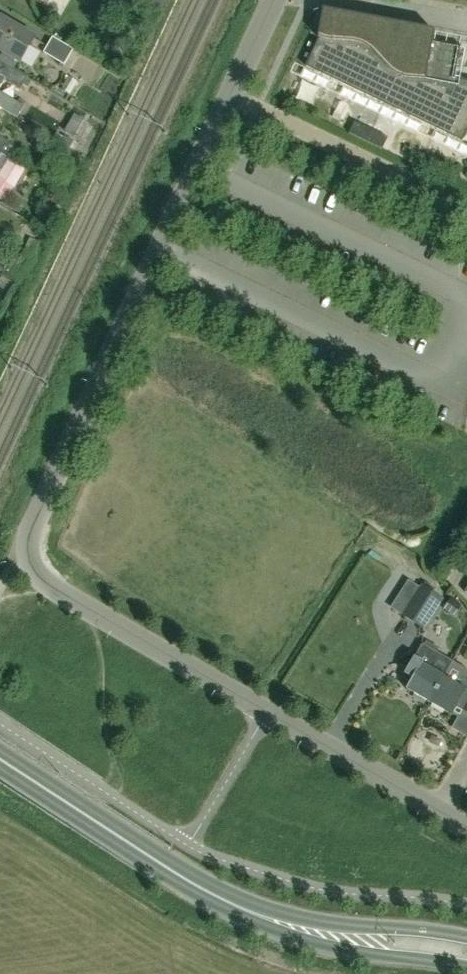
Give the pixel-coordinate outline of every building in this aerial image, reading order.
[(322,11),(317,38),(318,38),(305,67),(462,142),(466,132),(466,81),(454,79),(460,47),(432,42),(434,32),(322,11)] [(1,19),(0,20),(0,51),(19,62),(33,38),(1,19)] [(61,63),(58,66),(68,72),(79,53),(72,50),(73,49),(52,37),(43,52),(61,63)] [(4,80),(19,90),(26,78),(0,63),(0,86),(4,80)] [(17,119),(24,107),(0,92),(0,109),(17,119)] [(7,157),(14,146),(0,138),(0,153),(7,157)] [(8,159),(0,154),(0,171),(1,172),(8,159)] [(8,159),(1,172),(0,174),(0,175),(16,184),(25,169),(8,159)] [(441,600),(420,586),(402,615),(423,628),(441,600)] [(442,609),(453,616),(459,606),(449,599),(442,609)] [(406,690),(428,703),(452,662),(421,644),(405,673),(413,677),(406,690)] [(428,703),(451,716),(456,706),(466,712),(466,670),(452,662),(428,703)]
